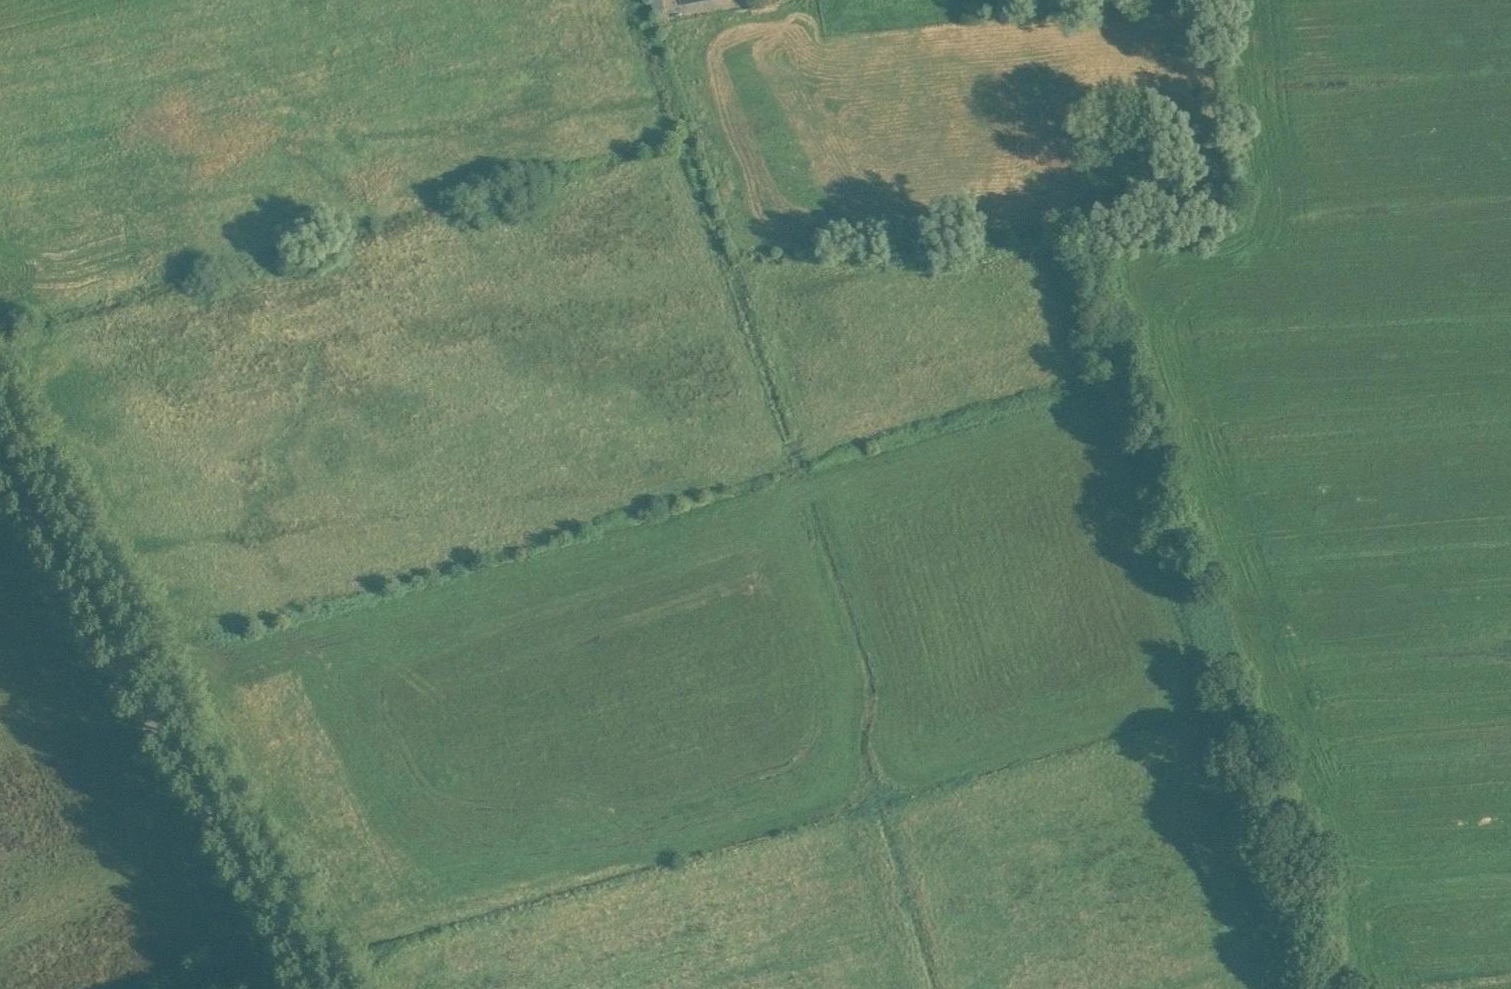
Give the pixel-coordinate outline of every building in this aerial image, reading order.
[(653,11),(663,8),(661,0),(650,0),(653,11)]
